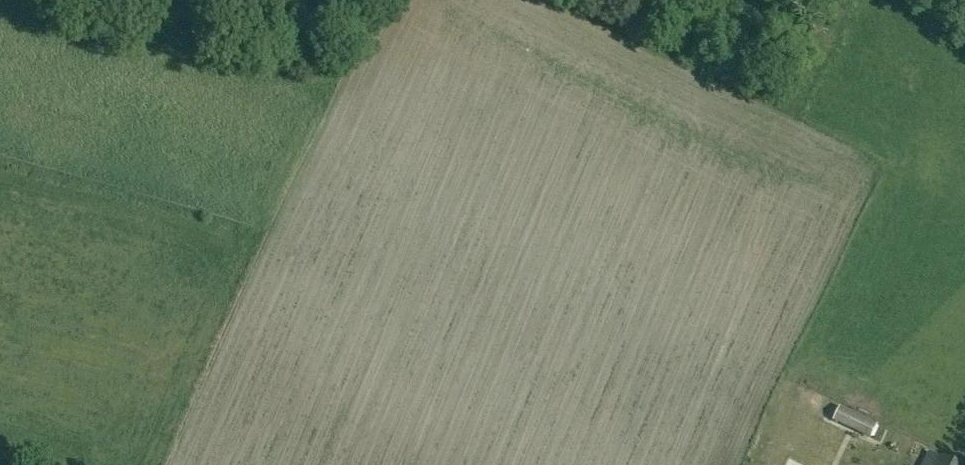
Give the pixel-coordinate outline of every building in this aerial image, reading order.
[(877,424),(840,406),(833,420),(870,438),(877,424)] [(930,453),(924,464),(955,464),(930,453)]
